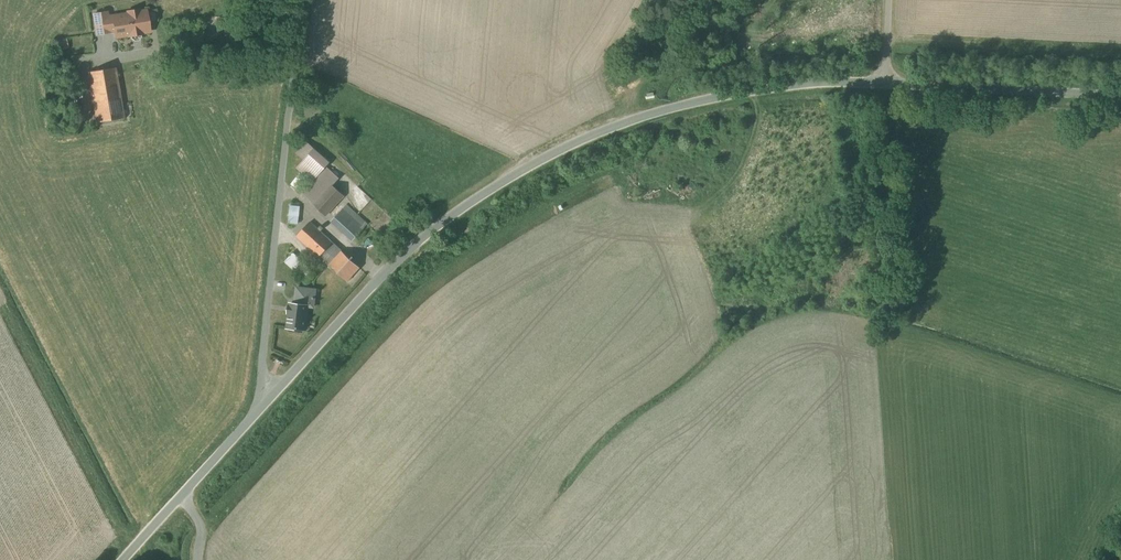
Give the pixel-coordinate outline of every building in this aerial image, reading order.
[(129,14),(109,17),(111,31),(116,30),(117,37),(130,35),(130,36),(143,34),(142,33),(151,32),(147,11),(140,12),(140,10),(128,12),(129,14)] [(112,32),(111,31),(109,17),(108,13),(94,15),(97,34),(112,32)] [(252,34),(241,35),(241,43),(252,42),(252,34)] [(118,68),(90,71),(95,125),(125,119),(118,68)] [(329,164),(307,144),(297,154),(305,160),(299,168),(313,181),(329,164)] [(303,195),(326,216),(345,196),(334,185),(340,179),(328,168),(303,195)] [(301,174),(293,185),(301,191),(304,188),(300,185),(306,178),(301,174)] [(333,221),(354,241),(368,224),(348,205),(333,221)] [(300,207),(291,206),(290,222),(298,223),(300,207)] [(320,257),(330,266),(343,252),(311,222),(298,237),(320,257)] [(360,268),(343,252),(330,266),(347,282),(360,268)] [(309,267),(294,254),(286,262),(301,276),(309,267)] [(316,290),(298,288),(296,304),(291,304),(291,306),(290,306),(289,313),(290,313),(288,327),(288,328),(289,328),(306,330),(306,329),(308,307),(314,307),(316,291),(316,290)]
